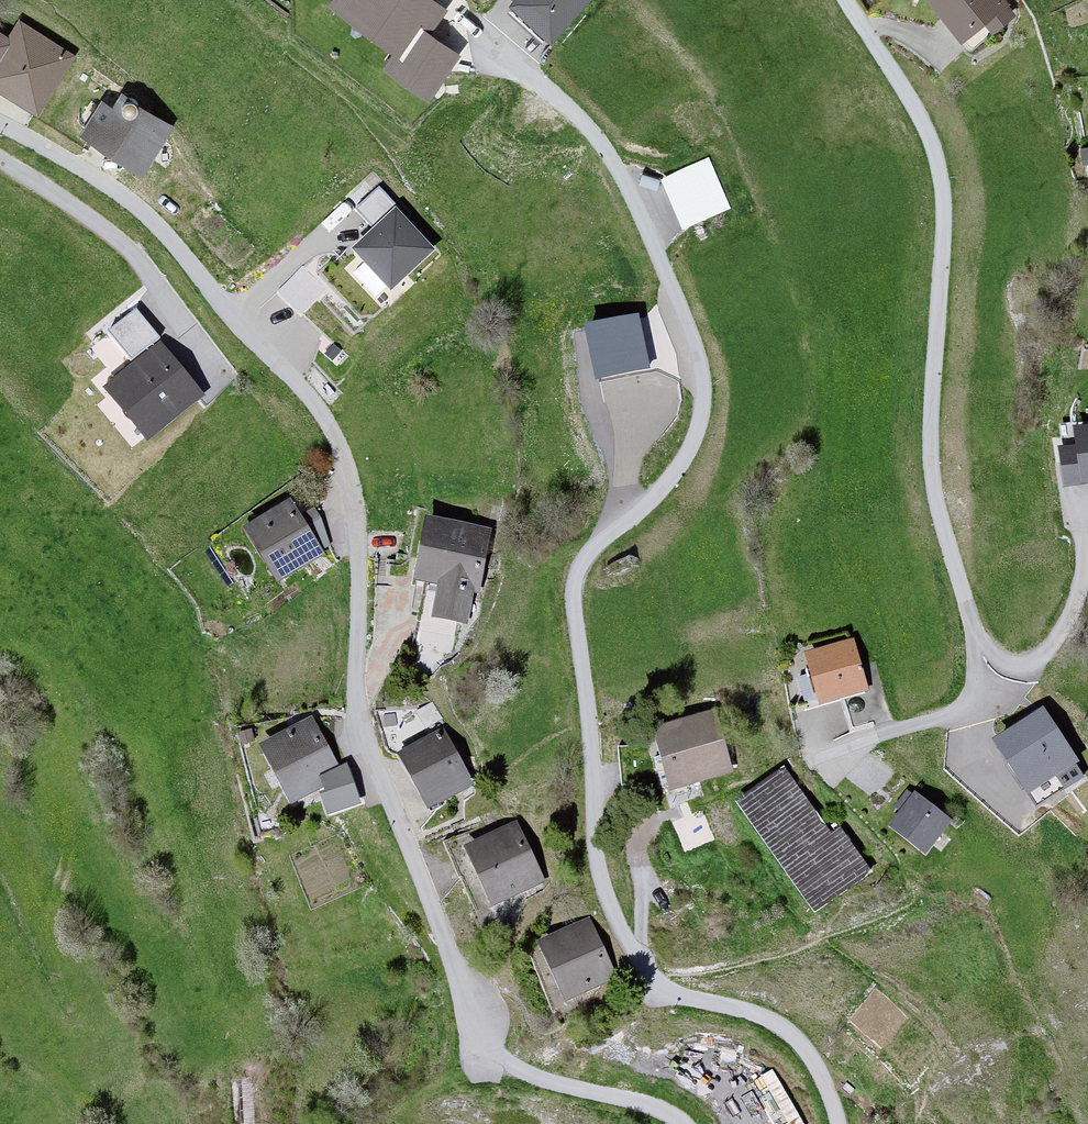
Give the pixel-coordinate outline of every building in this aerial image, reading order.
[(420,0),(329,0),(325,6),(399,57),(390,70),(425,95),(451,58),(422,38),(439,13),(420,0)] [(549,37),(585,0),(518,0),(514,4),(549,37)] [(965,45),(1008,13),(998,0),(930,0),(965,45)] [(34,107),(67,57),(19,25),(9,41),(0,35),(0,85),(34,107)] [(113,96),(87,137),(137,168),(163,127),(113,96)] [(670,183),(689,225),(724,209),(706,167),(670,183)] [(353,259),(390,296),(427,258),(389,222),(353,259)] [(147,442),(200,399),(133,318),(109,337),(136,370),(107,394),(147,442)] [(647,376),(636,327),(591,337),(602,386),(647,376)] [(1086,489),(1087,488),(1087,440),(1078,442),(1086,489)] [(292,501),(250,526),(278,572),(320,546),(292,501)] [(489,527),(426,516),(416,575),(442,580),(437,610),(474,616),(489,527)] [(848,643),(809,654),(822,699),(860,688),(848,643)] [(1036,708),(996,734),(1026,780),(1066,755),(1036,708)] [(654,729),(670,782),(729,765),(714,712),(654,729)] [(357,801),(313,722),(270,746),(298,796),(322,788),(331,811),(357,801)] [(404,751),(431,801),(467,782),(439,732),(404,751)] [(791,765),(741,799),(816,906),(866,872),(791,765)] [(895,827),(922,847),(944,818),(917,797),(895,827)] [(465,850),(489,900),(538,876),(514,827),(465,850)] [(539,941),(561,996),(609,978),(587,922),(539,941)]
